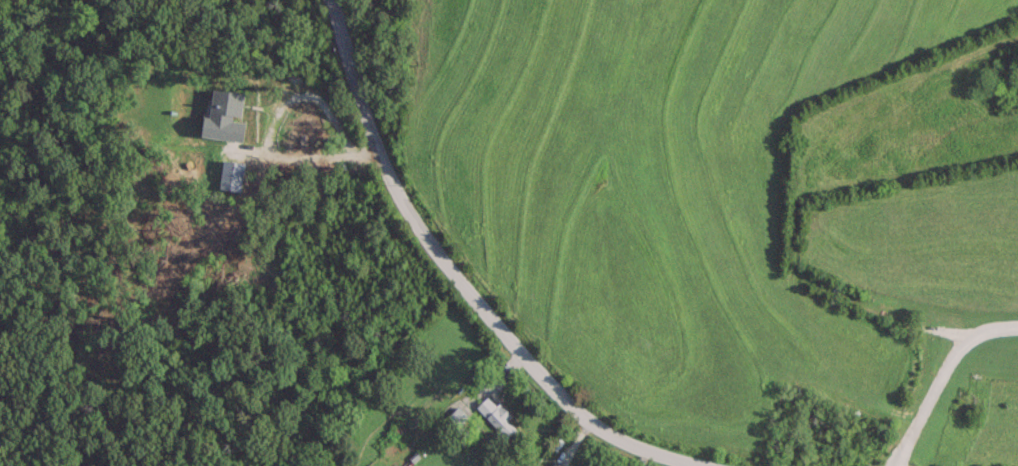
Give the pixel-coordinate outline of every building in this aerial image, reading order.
[(474,407),(505,441),(518,430),(487,395),(474,407)]
